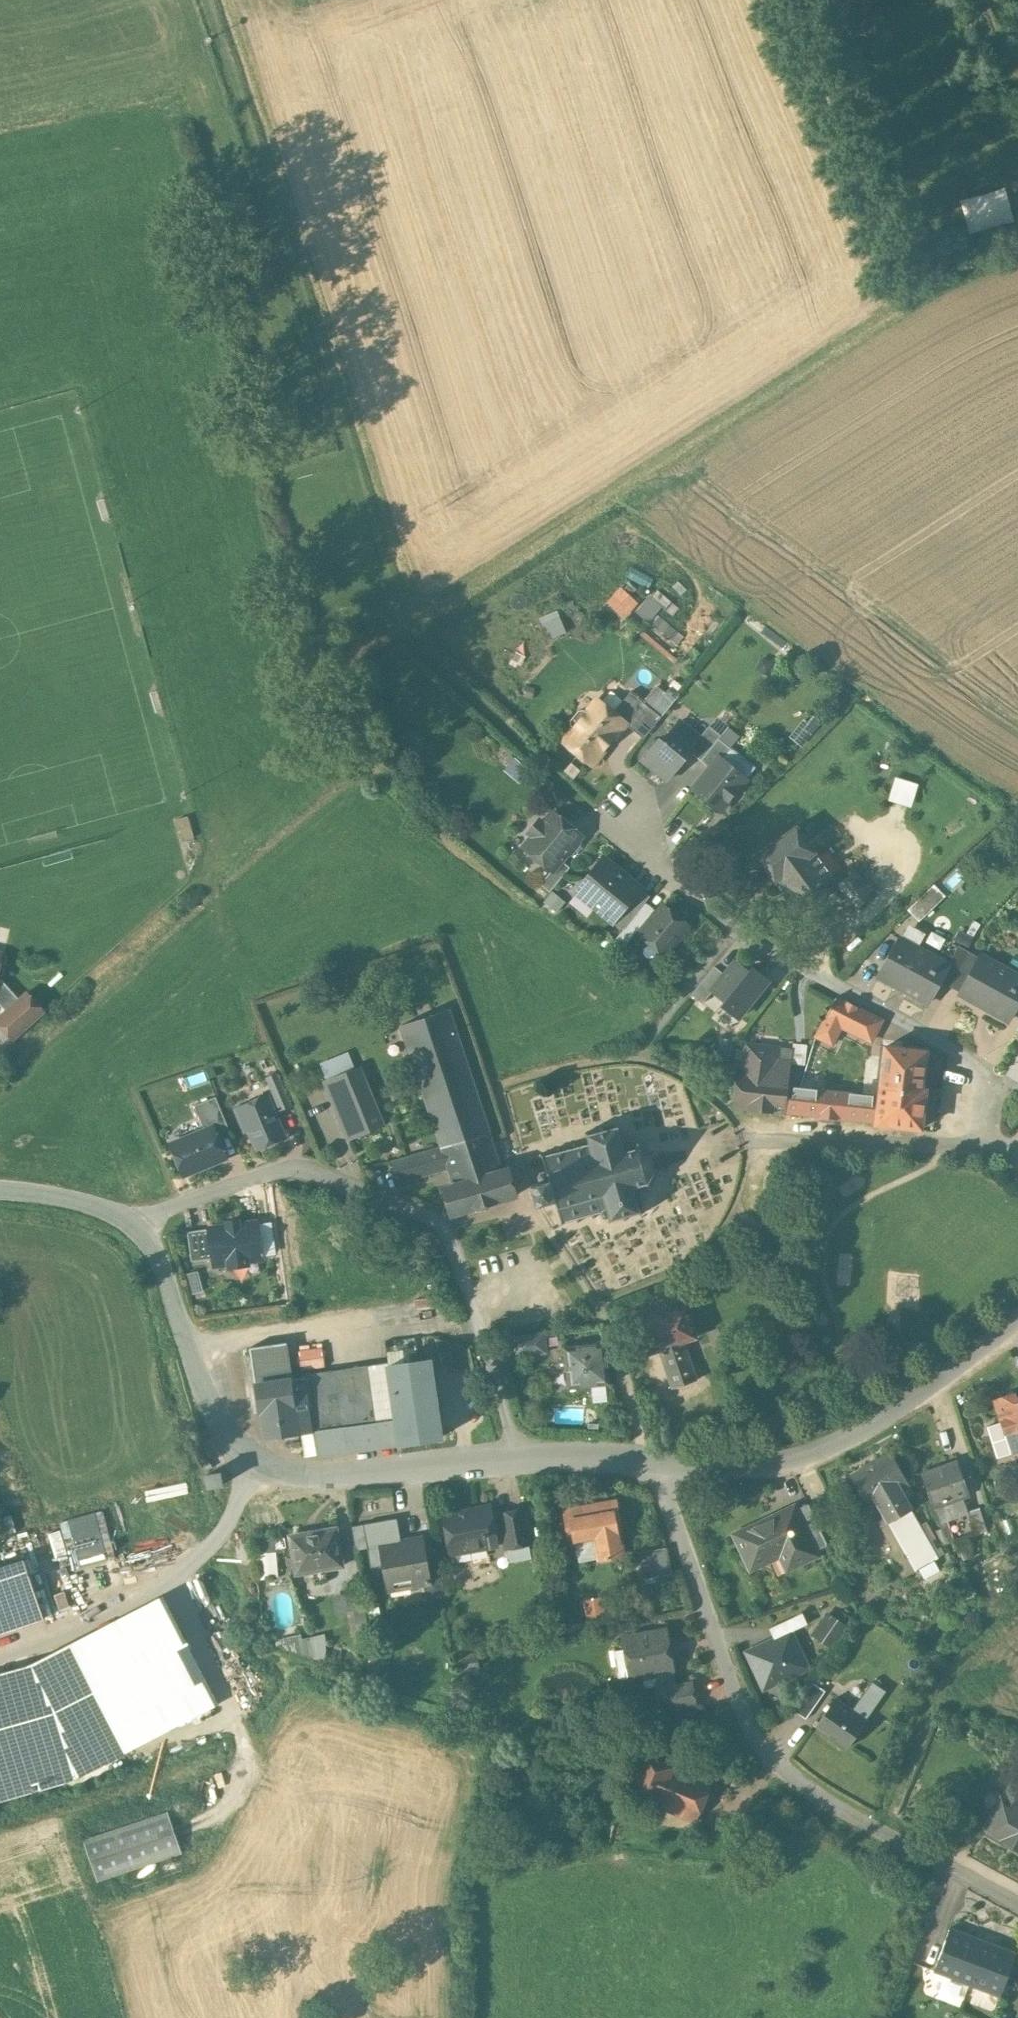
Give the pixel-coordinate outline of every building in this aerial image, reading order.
[(622,584),(607,600),(624,617),(639,601),(622,584)] [(656,589),(638,612),(671,638),(679,628),(667,619),(678,605),(656,589)] [(549,637),(567,630),(558,609),(541,616),(549,637)] [(674,702),(656,687),(644,702),(661,717),(674,702)] [(644,702),(630,691),(613,713),(625,723),(644,738),(661,717),(644,702)] [(597,700),(588,712),(585,710),(579,710),(571,720),(571,726),(574,728),(564,740),(592,763),(625,723),(613,713),(597,700)] [(680,720),(663,740),(660,737),(642,760),(667,780),(691,752),(688,750),(699,736),(680,720)] [(709,725),(700,736),(699,736),(688,750),(691,752),(701,760),(719,738),(721,735),(709,725)] [(731,748),(719,738),(701,760),(710,767),(720,756),(723,758),(731,748)] [(723,758),(720,756),(710,767),(692,789),(720,811),(747,778),(723,758)] [(889,798),(912,804),(919,781),(896,775),(889,798)] [(581,835),(553,812),(543,824),(539,820),(530,831),(534,835),(524,847),(552,870),(561,859),(581,835)] [(798,825),(755,855),(792,905),(805,896),(811,904),(827,893),(821,885),(834,875),(798,825)] [(603,858),(576,891),(614,922),(627,906),(615,896),(629,879),(603,858)] [(561,859),(552,870),(540,884),(550,892),(570,867),(561,859)] [(856,870),(838,884),(856,908),(874,895),(856,870)] [(641,888),(629,879),(615,896),(627,906),(641,888)] [(935,885),(929,890),(939,901),(945,896),(935,885)] [(650,896),(641,888),(627,906),(614,922),(623,929),(650,896)] [(909,909),(918,920),(939,901),(929,890),(909,909)] [(664,904),(639,935),(665,956),(689,926),(664,904)] [(948,964),(900,938),(879,977),(927,1003),(940,981),(949,965),(948,964)] [(958,945),(948,964),(949,965),(940,981),(950,986),(970,951),(958,945)] [(741,1020),(772,980),(733,951),(720,968),(703,990),(741,1020)] [(970,951),(950,986),(961,992),(980,957),(970,951)] [(981,955),(961,992),(960,994),(1008,1021),(1017,1003),(1017,976),(981,955)] [(6,1011),(20,998),(3,980),(0,979),(0,1004),(6,1011)] [(0,1016),(0,1025),(13,1040),(45,1011),(27,992),(20,998),(6,1011),(0,1016)] [(882,1020),(836,997),(816,1035),(832,1044),(841,1026),(871,1041),(882,1020)] [(455,1027),(449,1009),(400,1025),(441,1146),(442,1147),(490,1132),(456,1027),(455,1027)] [(793,1049),(746,1043),(742,1073),(738,1072),(735,1107),(786,1112),(789,1086),(793,1049)] [(927,1051),(885,1046),(881,1086),(922,1091),(922,1090),(927,1051)] [(325,1074),(355,1062),(350,1049),(319,1061),(325,1074)] [(358,1067),(324,1081),(349,1140),(383,1127),(358,1067)] [(805,1085),(825,1085),(824,1071),(804,1071),(805,1085)] [(878,1096),(789,1086),(786,1112),(876,1123),(880,1095),(878,1096)] [(922,1091),(881,1086),(880,1095),(876,1123),(876,1124),(921,1129),(925,1090),(922,1090),(922,1091)] [(234,1107),(255,1150),(288,1137),(268,1092),(234,1107)] [(607,1156),(630,1150),(621,1119),(599,1126),(602,1138),(607,1156)] [(213,1127),(172,1144),(184,1175),(226,1157),(213,1127)] [(490,1132),(442,1147),(449,1168),(454,1185),(502,1171),(490,1133),(490,1132)] [(640,1188),(648,1185),(652,1189),(656,1173),(651,1156),(636,1148),(630,1150),(607,1156),(602,1138),(543,1155),(549,1179),(530,1184),(537,1205),(555,1199),(562,1222),(605,1210),(608,1197),(618,1194),(623,1211),(645,1205),(640,1188)] [(439,1147),(392,1161),(399,1183),(449,1168),(442,1147),(441,1146),(439,1147)] [(454,1185),(444,1188),(451,1214),(516,1195),(508,1169),(502,1171),(454,1185)] [(238,1220),(227,1222),(227,1226),(209,1228),(214,1258),(228,1256),(229,1267),(249,1264),(248,1260),(262,1258),(257,1222),(239,1224),(238,1220)] [(209,1228),(188,1231),(192,1261),(214,1258),(209,1228)] [(666,1312),(655,1316),(638,1322),(648,1353),(660,1349),(667,1371),(666,1371),(672,1388),(697,1379),(691,1363),(691,1362),(684,1341),(695,1337),(685,1306),(667,1312),(666,1312)] [(544,1332),(514,1337),(517,1357),(547,1352),(544,1332)] [(262,1411),(266,1438),(313,1431),(317,1454),(441,1437),(430,1359),(291,1379),(286,1342),(250,1347),(259,1412),(262,1411)] [(467,1349),(438,1342),(446,1366),(475,1375),(467,1349)] [(605,1342),(563,1346),(568,1388),(610,1384),(605,1342)] [(323,1345),(300,1349),(303,1368),(326,1365),(323,1345)] [(1016,1399),(1014,1395),(996,1401),(1007,1437),(1017,1434),(1017,1399),(1016,1399)] [(891,1452),(851,1475),(868,1506),(877,1501),(889,1522),(911,1510),(899,1488),(908,1483),(891,1452)] [(957,1462),(922,1474),(940,1522),(967,1513),(966,1512),(968,1511),(963,1496),(968,1494),(957,1462)] [(207,1488),(223,1485),(220,1472),(204,1475),(207,1488)] [(615,1501),(565,1511),(568,1528),(567,1528),(567,1530),(569,1530),(571,1543),(595,1539),(599,1558),(624,1554),(620,1534),(622,1534),(615,1501)] [(808,1503),(795,1509),(814,1551),(828,1545),(808,1503)] [(491,1505),(443,1514),(450,1554),(498,1545),(491,1505)] [(968,1511),(966,1512),(967,1513),(974,1534),(987,1530),(980,1507),(968,1511)] [(794,1508),(736,1535),(751,1567),(790,1549),(796,1563),(816,1554),(814,1551),(795,1509),(794,1508)] [(60,1520),(73,1567),(116,1556),(104,1509),(60,1520)] [(523,1509),(500,1513),(506,1549),(530,1544),(523,1509)] [(911,1510),(889,1522),(916,1571),(938,1558),(911,1510)] [(401,1540),(397,1518),(364,1524),(368,1548),(371,1567),(383,1565),(388,1591),(424,1584),(431,1583),(429,1569),(423,1536),(401,1540)] [(364,1524),(352,1526),(356,1550),(368,1548),(364,1524)] [(336,1528),(290,1536),(297,1573),(342,1566),(336,1528)] [(665,1549),(640,1555),(643,1567),(668,1560),(665,1549)] [(55,1588),(46,1590),(43,1576),(46,1576),(41,1555),(30,1557),(43,1614),(60,1610),(55,1588)] [(0,1567),(0,1633),(44,1618),(24,1559),(0,1567)] [(668,1560),(643,1567),(646,1578),(671,1572),(668,1560)] [(441,1567),(429,1569),(431,1583),(424,1584),(427,1601),(446,1597),(441,1567)] [(78,1646),(34,1669),(33,1668),(32,1668),(55,1741),(197,1668),(167,1609),(81,1653),(78,1646)] [(827,1612),(812,1633),(833,1648),(848,1626),(827,1612)] [(666,1628),(623,1636),(631,1679),(643,1677),(645,1688),(658,1685),(658,1689),(675,1685),(672,1672),(674,1671),(666,1628)] [(808,1668),(791,1632),(748,1652),(764,1688),(808,1668)] [(325,1633),(305,1636),(308,1658),(328,1655),(325,1633)] [(477,1656),(463,1659),(465,1668),(479,1666),(477,1656)] [(35,1748),(36,1742),(44,1744),(55,1741),(32,1668),(0,1677),(0,1758),(35,1748)] [(853,1710),(835,1698),(816,1726),(847,1748),(867,1720),(866,1719),(886,1691),(872,1681),(853,1710)] [(658,1689),(657,1689),(659,1705),(669,1703),(671,1709),(696,1704),(692,1682),(675,1685),(658,1689)] [(813,1682),(793,1710),(805,1718),(826,1691),(813,1682)] [(719,1771),(656,1739),(636,1778),(699,1809),(719,1771)] [(983,1829),(1017,1849),(1017,1778),(1013,1775),(983,1829)] [(167,1812),(85,1840),(99,1880),(181,1853),(167,1812)] [(1015,1953),(951,1929),(935,1970),(999,1995),(1015,1953)]
